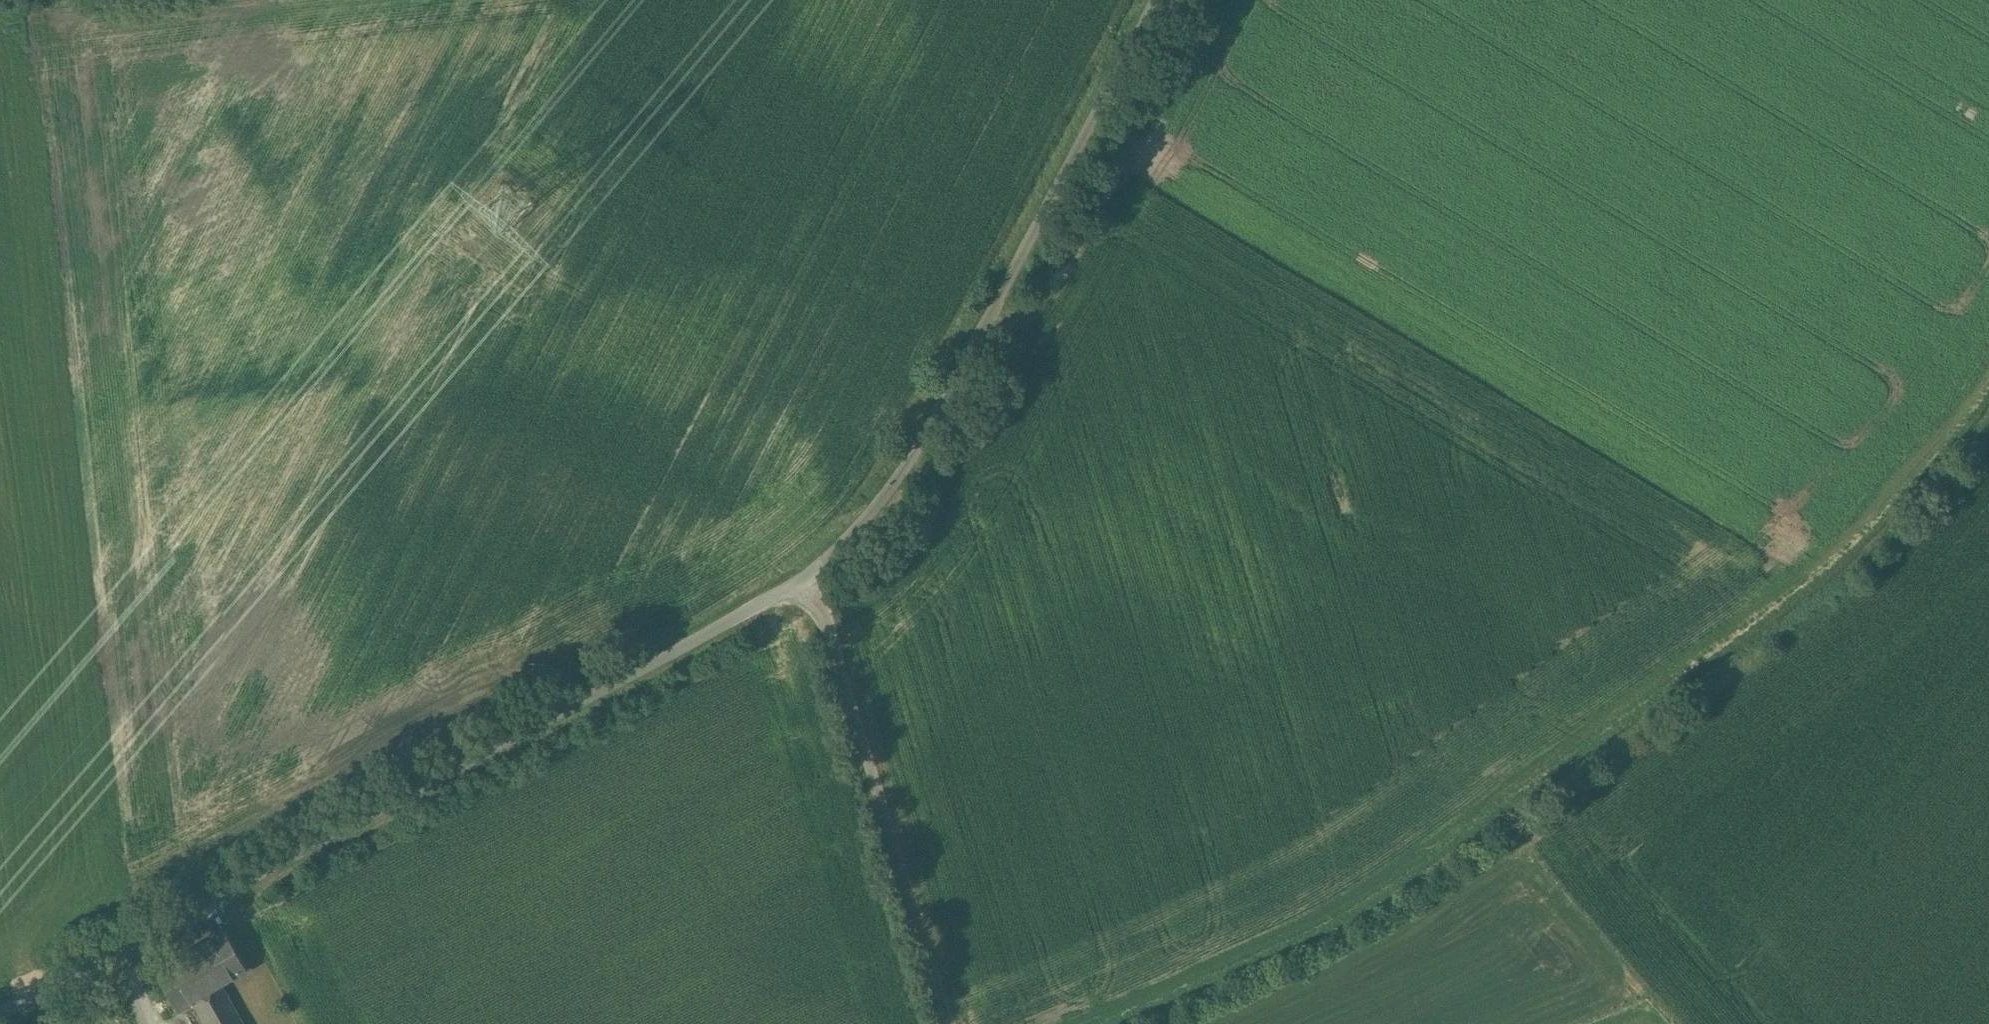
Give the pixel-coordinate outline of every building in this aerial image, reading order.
[(234,972),(208,923),(151,953),(177,1002),(234,972)]
